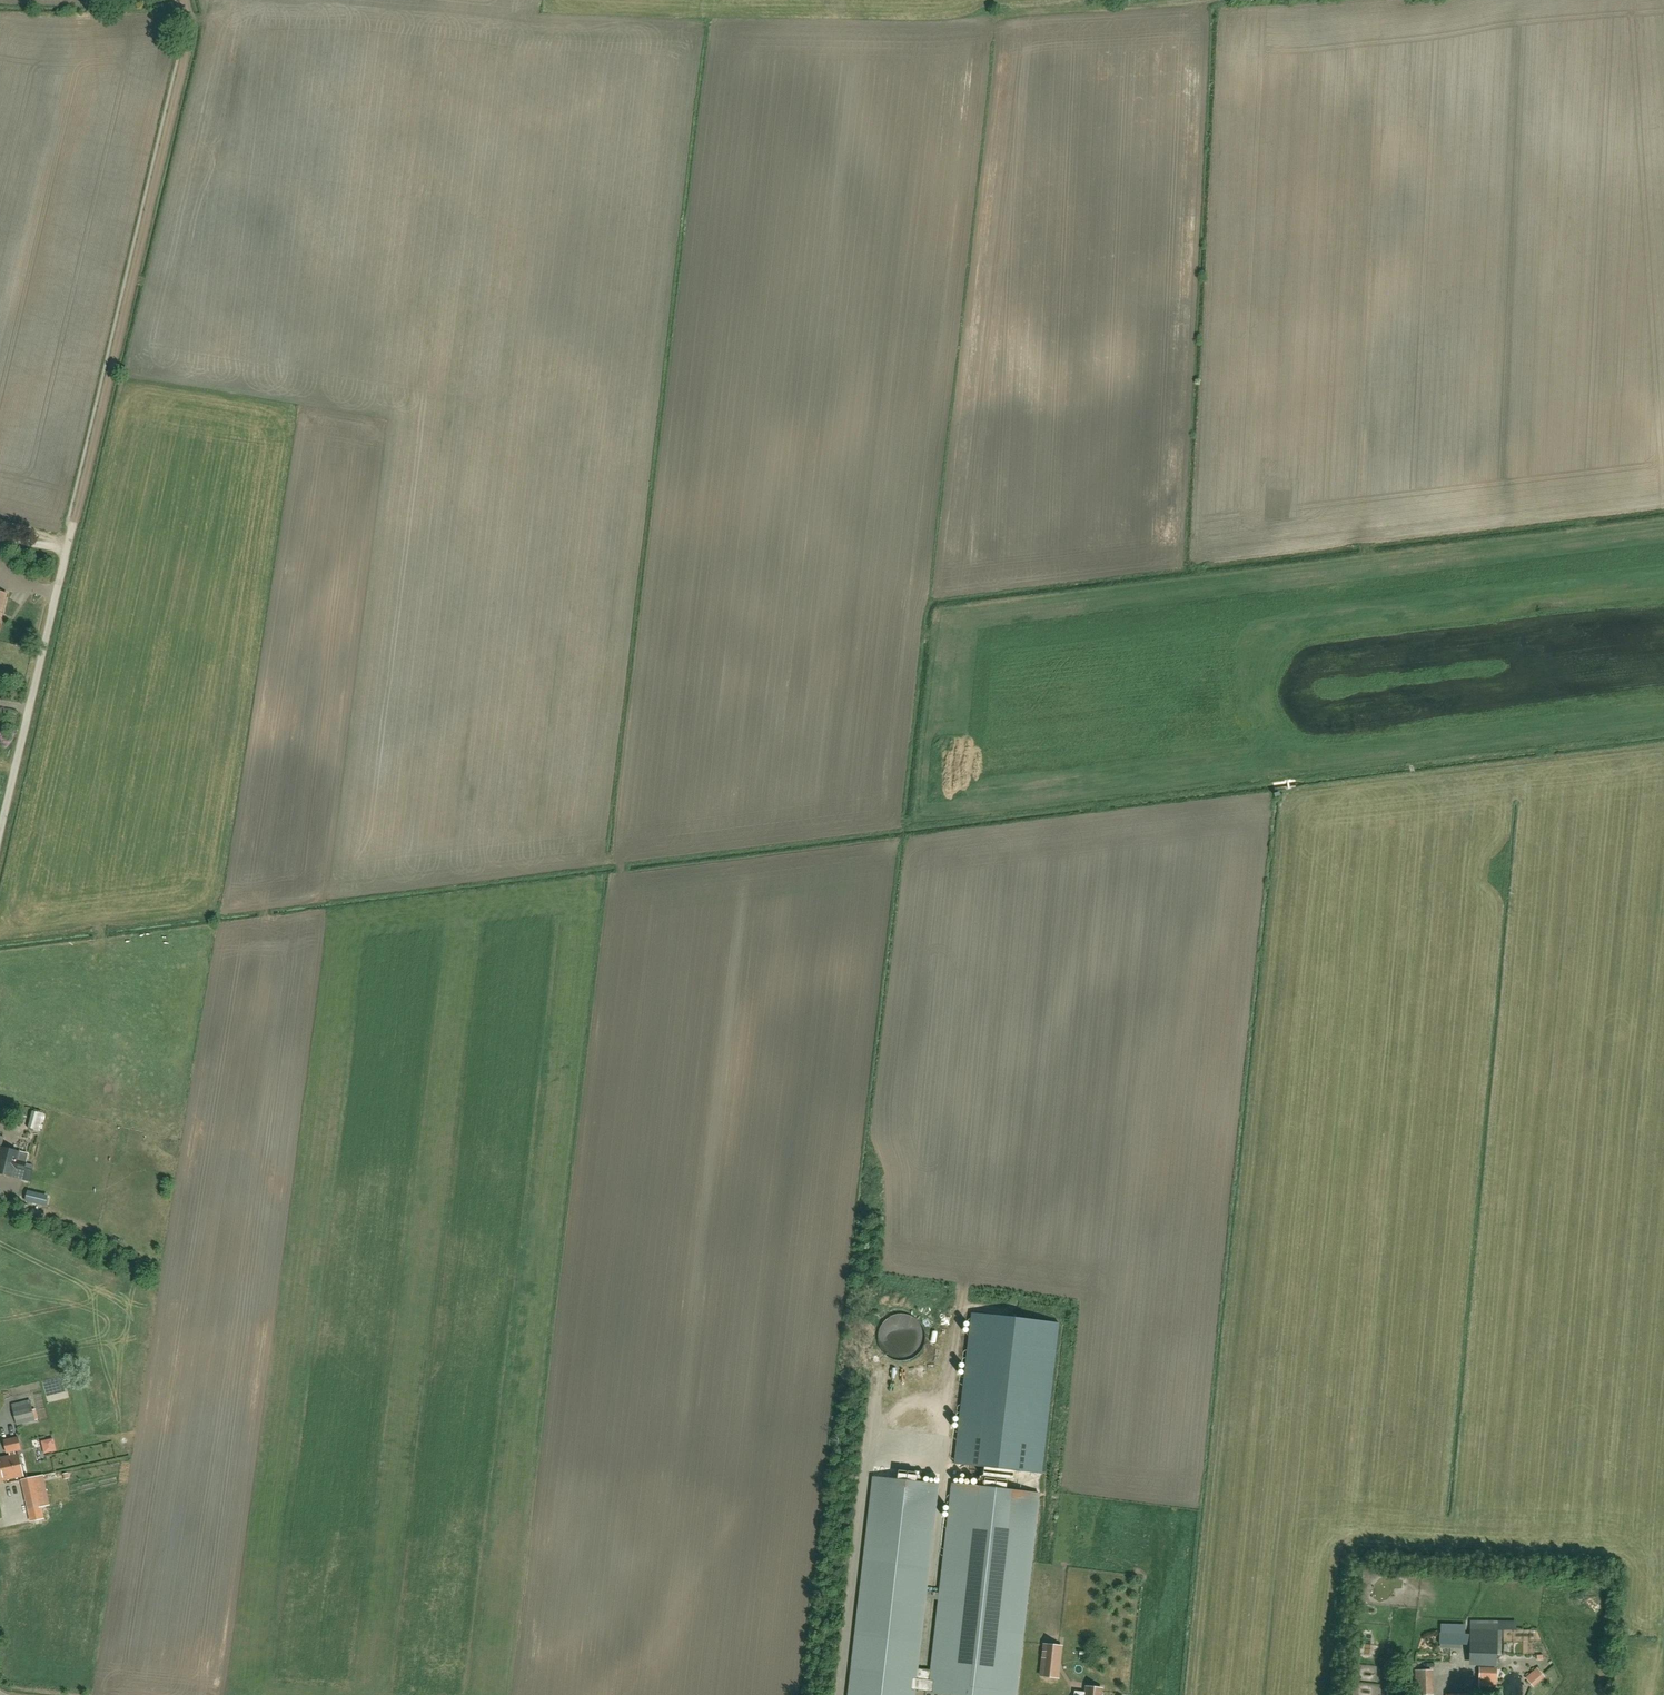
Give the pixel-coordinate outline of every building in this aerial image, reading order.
[(33,1110),(28,1128),(38,1130),(42,1113),(33,1110)] [(22,1179),(28,1154),(20,1152),(2,1147),(1,1149),(0,1149),(0,1174),(22,1179)] [(29,1193),(27,1201),(39,1204),(41,1196),(29,1193)] [(928,1692),(951,1694),(1016,1694),(1039,1494),(1006,1490),(1007,1479),(1012,1480),(1013,1471),(1041,1474),(1059,1323),(972,1313),(954,1464),(995,1469),(993,1478),(992,1488),(952,1484),(930,1677),(917,1675),(938,1485),(920,1483),(922,1472),(914,1471),(913,1482),(873,1478),(848,1694),(914,1694),(915,1690),(928,1691),(928,1692)] [(18,1426),(35,1421),(30,1401),(13,1405),(18,1426)] [(6,1480),(24,1476),(19,1454),(16,1455),(15,1451),(22,1450),(19,1437),(5,1440),(8,1453),(10,1453),(11,1456),(0,1458),(0,1481),(6,1480)] [(47,1453),(59,1449),(56,1438),(44,1442),(47,1453)] [(41,1507),(36,1483),(35,1476),(22,1479),(29,1509),(41,1507)] [(1471,1666),(1497,1666),(1497,1629),(1471,1630),(1471,1666)] [(1465,1644),(1465,1635),(1441,1634),(1441,1643),(1465,1644)] [(1058,1678),(1062,1647),(1044,1645),(1040,1676),(1058,1678)] [(1496,1669),(1481,1669),(1480,1686),(1496,1686),(1496,1669)] [(1533,1685),(1544,1677),(1538,1669),(1527,1678),(1533,1685)] [(1416,1671),(1417,1694),(1433,1694),(1432,1671),(1416,1671)] [(1102,1689),(1086,1687),(1085,1694),(1101,1694),(1102,1689)]
